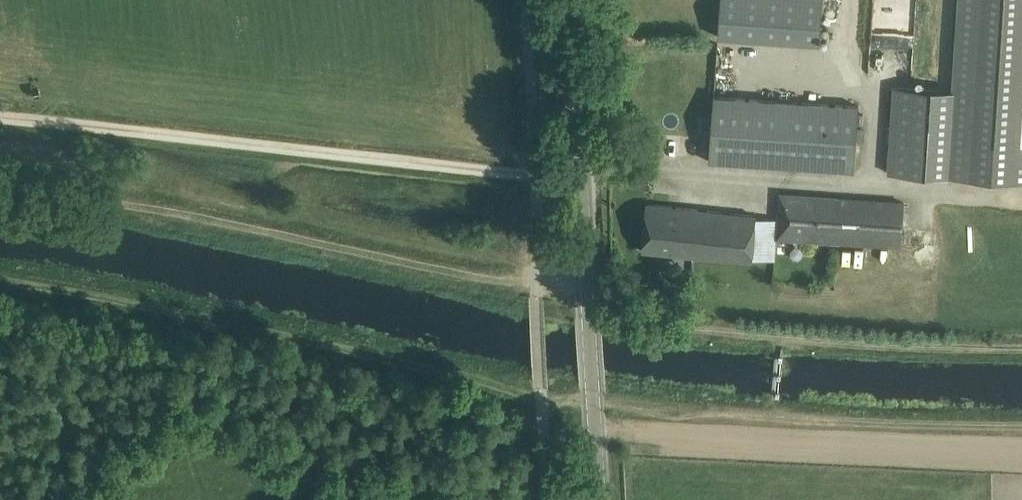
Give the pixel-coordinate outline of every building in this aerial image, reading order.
[(819,0),(715,0),(713,38),(817,43),(819,0)] [(946,175),(1021,180),(1021,0),(957,0),(951,90),(893,86),(888,173),(946,175)] [(906,78),(907,56),(881,54),(882,43),(871,43),(869,76),(906,78)] [(778,166),(783,102),(714,96),(710,162),(778,166)] [(778,166),(854,171),(859,107),(783,102),(778,166)] [(901,247),(904,203),(779,193),(777,238),(901,247)] [(751,260),(755,217),(646,205),(642,250),(751,260)]
